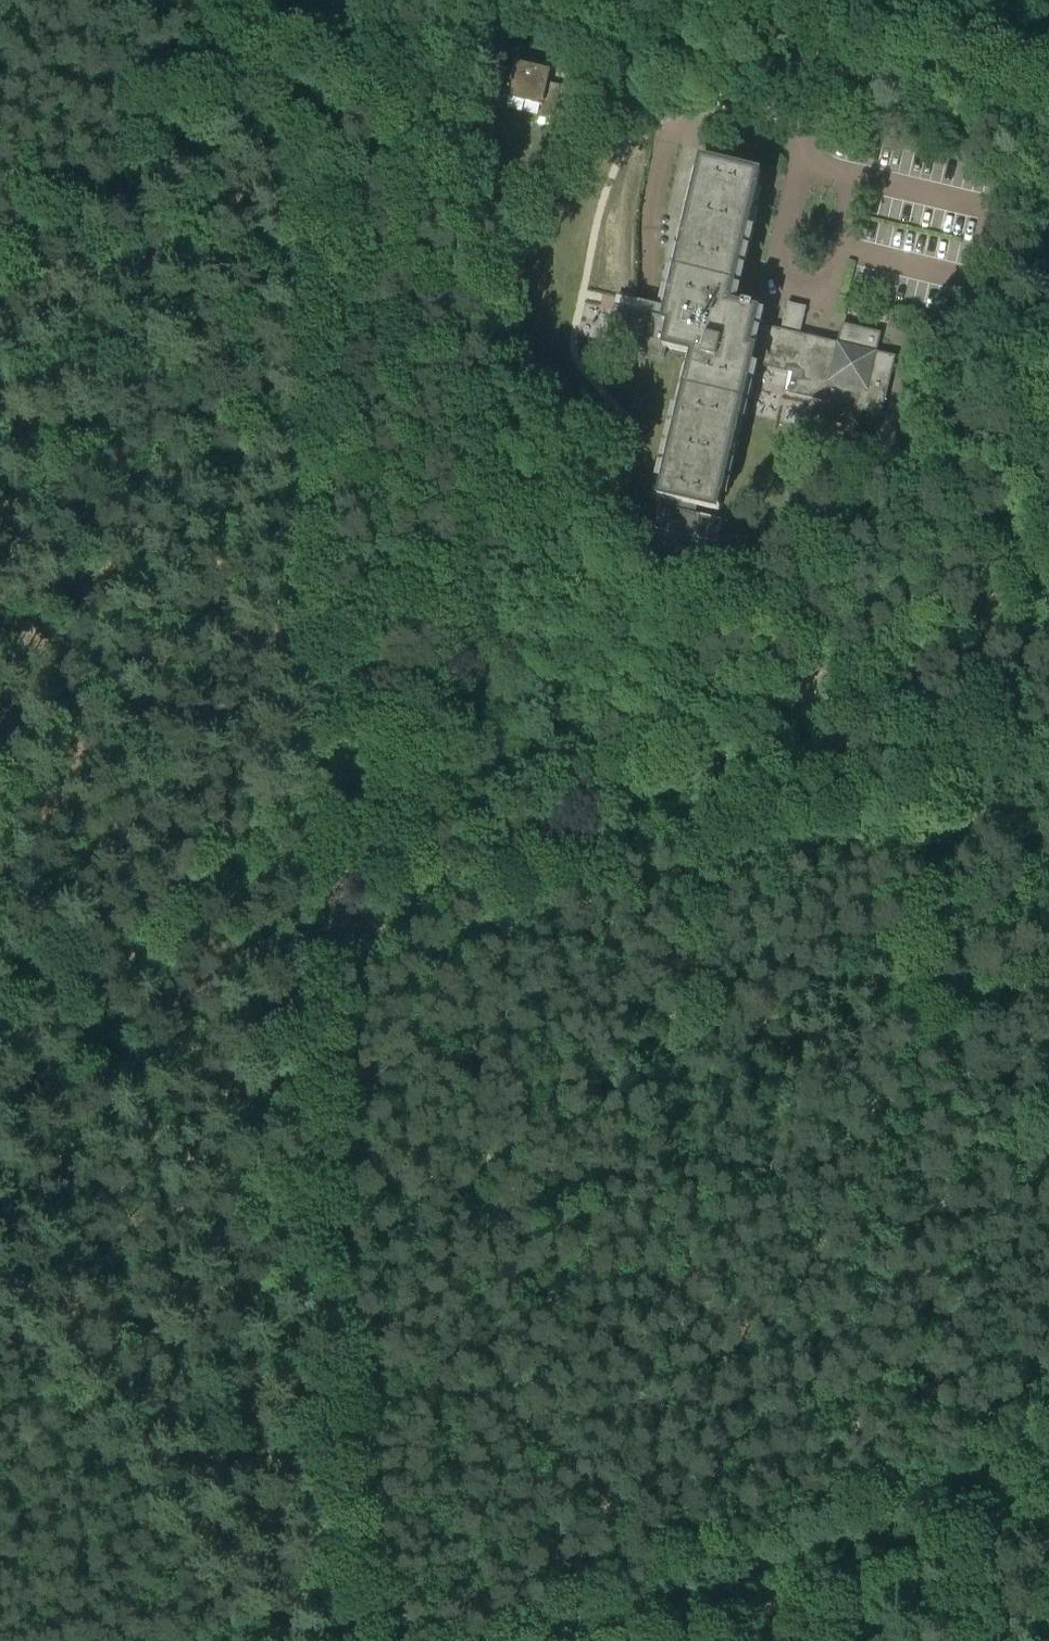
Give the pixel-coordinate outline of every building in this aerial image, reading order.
[(562,86),(548,83),(551,71),(515,63),(507,98),(542,106),(539,118),(553,122),(562,86)] [(702,160),(665,319),(614,307),(605,346),(663,359),(665,349),(692,355),(658,498),(671,501),(669,508),(659,506),(654,530),(695,539),(701,515),(695,514),(697,507),(718,512),(753,364),(791,373),(787,389),(806,393),(810,378),(829,382),(825,402),(862,410),(866,391),(885,395),(894,357),(876,353),(880,334),(842,325),(838,344),(799,336),(802,325),(783,321),(780,331),(755,325),(759,311),(753,309),(754,306),(744,304),(743,307),(731,304),(761,174),(702,160)]
